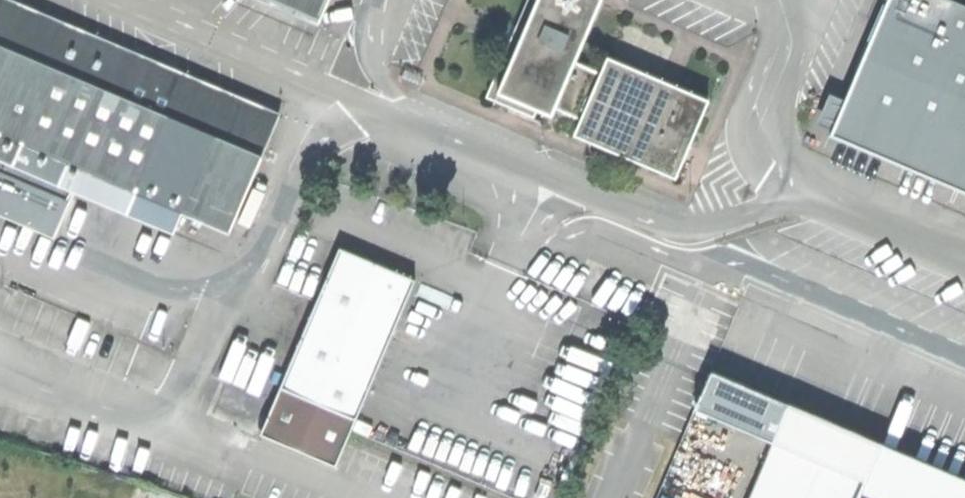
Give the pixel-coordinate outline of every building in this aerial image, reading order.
[(73,192),(172,233),(182,213),(229,233),(281,113),(12,0),(0,0),(0,214),(54,237),(73,192)] [(321,23),(331,0),(268,0),(321,23)] [(495,94),(539,113),(542,107),(557,113),(561,105),(589,117),(583,132),(679,175),(711,101),(615,58),(608,74),(580,62),(605,0),(534,0),(495,94)] [(831,135),(964,192),(964,0),(888,0),(831,135)] [(274,400),(261,432),(335,464),(345,442),(346,438),(351,428),(413,278),(339,247),(316,300),(274,400)] [(789,403),(711,370),(694,408),(773,441),(789,403)] [(789,403),(773,441),(748,497),(964,497),(964,476),(789,403)]
